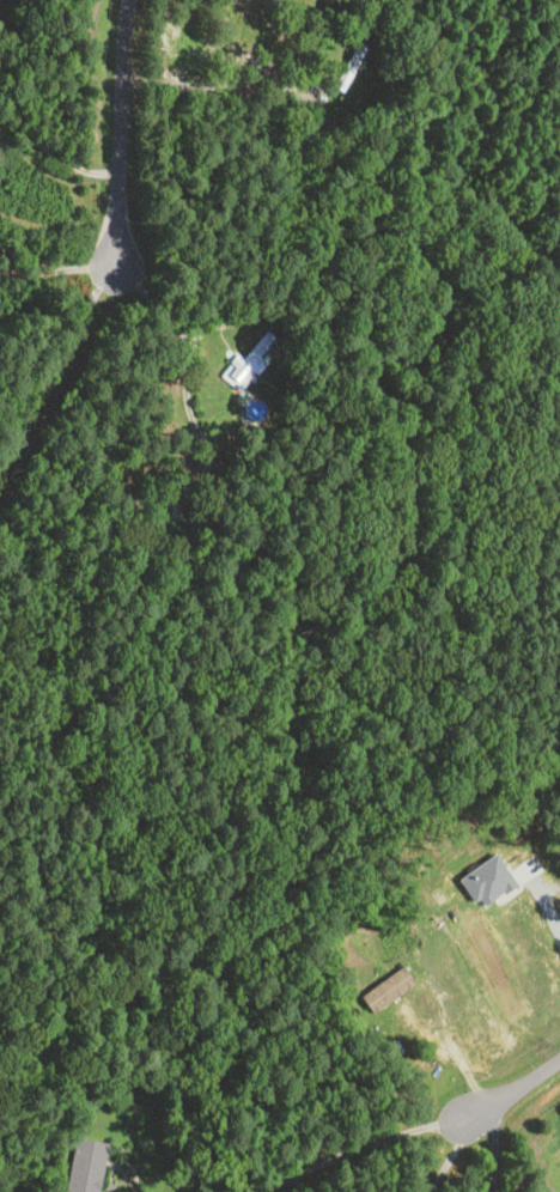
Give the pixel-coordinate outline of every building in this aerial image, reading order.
[(334,86),(343,91),(368,46),(359,41),(334,86)] [(238,354),(227,370),(240,380),(250,367),(260,374),(269,361),(261,355),(275,335),(266,328),(244,358),(238,354)] [(75,1137),(66,1191),(100,1191),(108,1143),(75,1137)]
